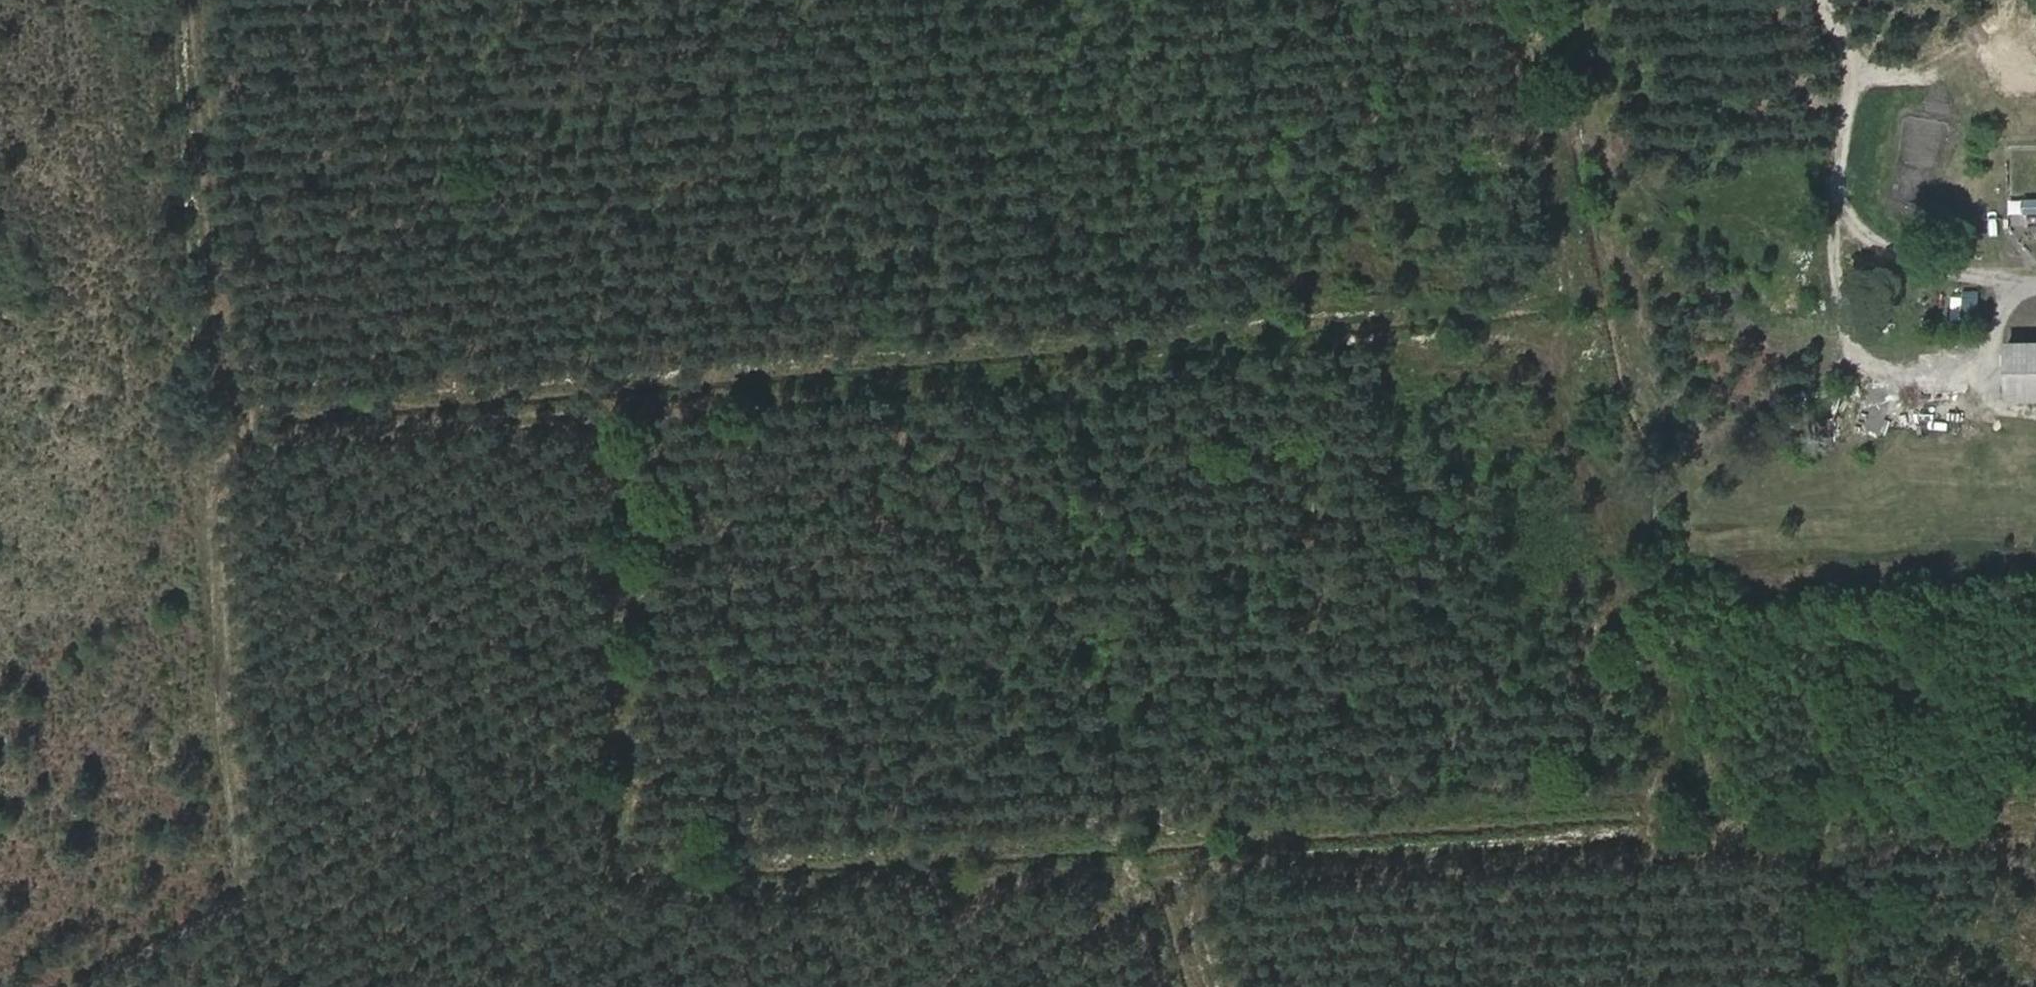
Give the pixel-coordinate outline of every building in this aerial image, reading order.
[(2035,213),(2035,197),(2024,199),(2026,215),(2035,213)] [(1981,291),(1954,291),(1954,316),(1981,317),(1981,291)] [(2009,338),(2011,405),(2035,404),(2035,339),(2009,338)]
